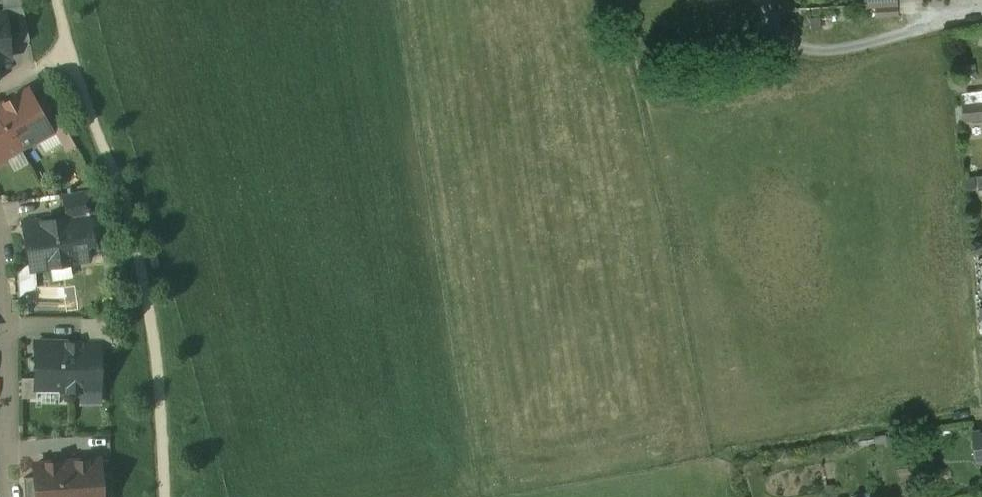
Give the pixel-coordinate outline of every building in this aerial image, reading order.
[(22,6),(2,8),(3,13),(5,13),(8,43),(29,41),(22,6)] [(0,13),(0,60),(10,58),(8,43),(5,13),(3,13),(0,13)] [(0,106),(0,113),(19,148),(33,140),(34,142),(51,133),(52,132),(35,102),(28,90),(0,106)] [(59,117),(48,94),(35,102),(52,132),(51,133),(64,126),(59,117)] [(964,105),(966,120),(981,118),(981,103),(964,105)] [(0,113),(0,161),(6,157),(5,156),(19,148),(0,113)] [(94,189),(62,194),(66,218),(87,214),(88,217),(100,214),(94,189)] [(66,218),(41,222),(24,225),(32,269),(33,269),(33,265),(50,262),(50,266),(70,262),(87,259),(84,243),(92,242),(88,217),(87,214),(66,218)] [(111,319),(80,318),(80,342),(99,343),(99,347),(111,348),(111,319)] [(80,342),(35,342),(35,378),(35,390),(36,390),(99,391),(99,347),(99,343),(80,342)] [(35,378),(21,378),(21,398),(36,398),(36,390),(35,390),(35,378)] [(35,464),(35,477),(37,496),(101,496),(99,472),(98,459),(35,464)] [(99,472),(101,496),(113,496),(111,471),(99,472)] [(23,477),(25,496),(37,496),(35,477),(23,477)]
